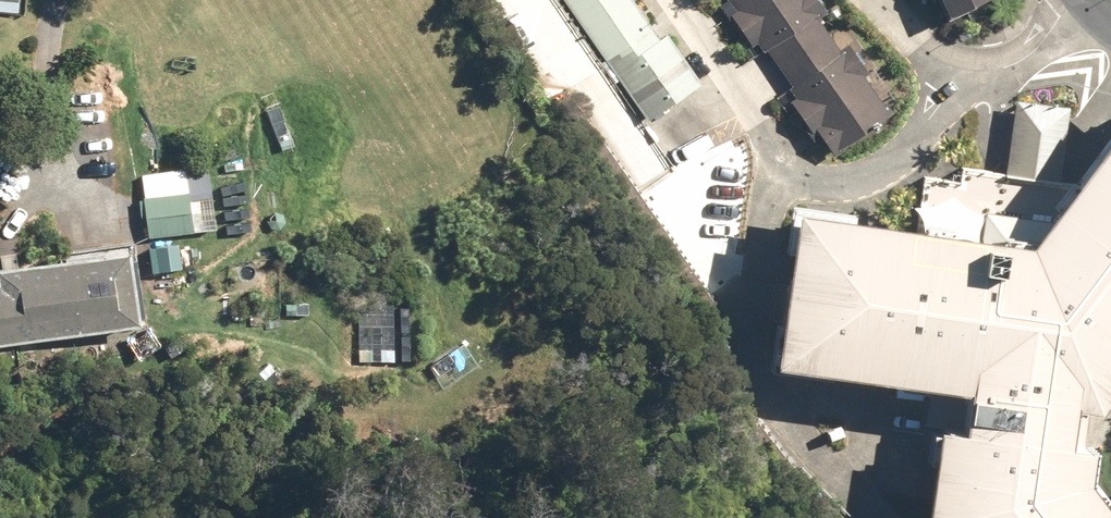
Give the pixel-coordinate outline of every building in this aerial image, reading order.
[(25,14),(27,0),(0,0),(0,12),(25,14)] [(648,123),(702,86),(668,36),(661,41),(633,0),(564,0),(648,123)] [(764,56),(767,53),(781,73),(830,39),(820,24),(828,17),(815,0),(727,0),(764,56)] [(949,20),(990,0),(940,0),(949,20)] [(3,54),(4,50),(10,33),(0,29),(0,53),(3,54)] [(841,54),(830,39),(781,73),(793,91),(790,93),(834,159),(895,119),(848,49),(841,54)] [(1104,466),(1108,433),(1084,429),(1090,392),(1110,394),(1110,141),(1092,167),(1084,162),(1077,174),(1073,180),(1063,178),(1074,103),(1019,95),(1008,171),(964,165),(961,179),(926,175),(921,213),(812,196),(788,351),(980,377),(974,420),(954,417),(942,509),(949,517),(1110,517),(1110,476),(1104,466)] [(194,205),(191,187),(188,188),(146,194),(153,235),(197,228),(197,226),(194,205)] [(140,218),(138,194),(120,196),(108,197),(111,221),(140,218)] [(216,223),(213,202),(194,205),(197,226),(213,224),(216,223)] [(175,257),(182,279),(190,276),(181,246),(174,248),(172,242),(170,243),(169,241),(160,244),(161,246),(157,247),(157,250),(152,251),(156,264),(161,263),(162,264),(168,262),(167,259),(175,257)] [(146,319),(135,246),(0,267),(0,273),(2,283),(0,284),(0,342),(146,319)] [(157,277),(158,284),(167,286),(172,280),(170,273),(163,271),(157,277)] [(184,307),(179,291),(165,295),(169,311),(184,307)] [(286,312),(311,312),(311,298),(282,296),(281,308),(286,309),(286,312)]
